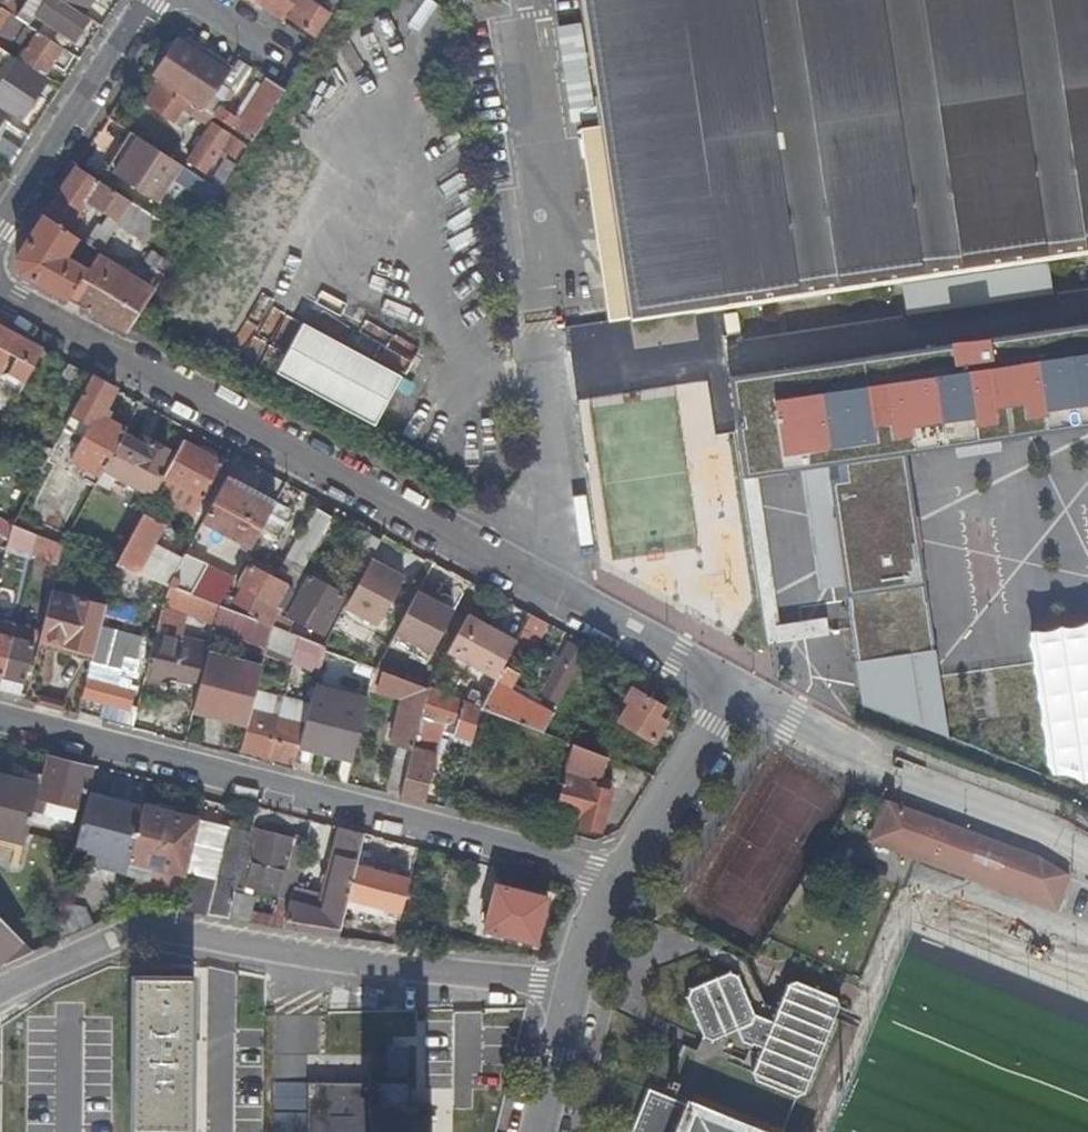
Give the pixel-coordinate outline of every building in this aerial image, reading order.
[(6,0),(5,0),(0,7),(28,25),(33,17),(6,0)] [(87,18),(82,14),(61,0),(44,0),(33,17),(28,25),(67,50),(87,18)] [(91,0),(61,0),(82,14),(91,0)] [(284,19),(296,0),(257,0),(256,1),(284,19)] [(289,18),(315,36),(330,12),(311,0),(300,0),(289,18)] [(1087,250),(1087,0),(582,0),(586,27),(631,318),(711,306),(1087,250)] [(20,60),(43,75),(51,63),(64,71),(74,55),(67,50),(28,25),(0,7),(0,33),(5,25),(20,35),(16,40),(28,47),(20,60)] [(609,321),(631,318),(586,27),(561,31),(576,131),(579,130),(609,321)] [(159,53),(165,57),(170,49),(186,45),(223,69),(220,73),(226,78),(233,67),(187,37),(166,43),(159,53)] [(188,100),(204,110),(223,83),(226,78),(220,73),(223,69),(186,45),(170,49),(165,57),(152,77),(158,80),(158,81),(175,91),(188,100)] [(0,51),(0,77),(1,78),(0,80),(0,106),(20,119),(46,79),(1,50),(0,51)] [(235,91),(250,67),(238,59),(233,67),(226,78),(223,83),(235,91)] [(239,120),(234,117),(219,107),(213,116),(251,141),(285,89),(266,77),(259,88),(239,120)] [(172,95),(175,91),(158,81),(144,103),(172,121),(184,102),(172,95)] [(239,120),(259,88),(255,85),(234,117),(239,120)] [(187,161),(203,172),(219,148),(234,159),(244,143),(212,123),(187,161)] [(8,168),(21,148),(0,135),(0,162),(8,168)] [(138,136),(113,171),(159,202),(183,167),(138,136)] [(86,199),(119,221),(131,202),(75,166),(43,214),(67,229),(86,199)] [(66,254),(77,236),(67,229),(43,214),(16,256),(19,272),(67,299),(88,268),(66,254)] [(151,294),(95,257),(88,268),(67,299),(126,332),(151,294)] [(1049,263),(947,278),(952,308),(1054,293),(1049,263)] [(561,277),(566,313),(594,309),(589,273),(561,277)] [(947,278),(904,284),(908,315),(952,308),(947,278)] [(738,309),(726,310),(729,331),(741,329),(738,309)] [(783,365),(785,385),(733,392),(737,417),(741,416),(745,474),(805,465),(858,457),(856,444),(915,435),(917,448),(1039,430),(1037,417),(1087,409),(1087,320),(783,365)] [(301,323),(274,374),(374,428),(401,377),(301,323)] [(34,366),(43,349),(0,326),(0,366),(8,351),(18,357),(16,362),(21,365),(24,360),(34,366)] [(67,394),(81,370),(69,364),(56,388),(67,394)] [(783,365),(730,373),(733,392),(785,385),(783,365)] [(4,390),(16,397),(30,372),(25,369),(22,375),(15,371),(4,390)] [(69,459),(100,476),(102,472),(123,434),(125,429),(107,418),(111,411),(106,408),(116,389),(92,376),(64,427),(82,436),(69,459)] [(1037,417),(1039,430),(1087,423),(1087,409),(1037,417)] [(138,442),(123,434),(102,472),(152,497),(153,494),(162,478),(175,455),(141,436),(138,442)] [(845,549),(922,538),(909,450),(917,448),(915,435),(856,444),(858,457),(805,465),(819,559),(846,555),(845,549)] [(222,462),(199,450),(182,441),(175,455),(162,478),(202,499),(222,462)] [(199,450),(222,462),(225,457),(201,445),(199,450)] [(202,499),(162,478),(153,494),(193,515),(202,499)] [(202,522),(252,548),(260,533),(274,508),(224,481),(202,522)] [(291,510),(277,502),(274,508),(260,533),(274,540),(291,510)] [(285,560),(303,570),(332,517),(317,509),(299,541),(296,540),(285,560)] [(32,518),(18,511),(11,525),(27,531),(32,518)] [(156,527),(159,522),(143,513),(114,565),(166,585),(176,569),(163,561),(165,558),(149,549),(160,530),(156,527)] [(6,544),(31,553),(36,535),(27,531),(11,525),(6,544)] [(350,561),(366,570),(382,540),(366,532),(350,561)] [(31,553),(58,563),(63,545),(36,535),(31,553)] [(922,538),(845,549),(846,555),(819,559),(823,583),(849,578),(868,700),(953,731),(922,538)] [(204,566),(182,557),(176,569),(166,585),(169,586),(219,606),(234,581),(204,566)] [(249,565),(238,586),(279,609),(291,588),(249,565)] [(306,576),(285,614),(323,634),(344,596),(306,576)] [(169,586),(162,604),(215,625),(219,606),(169,586)] [(431,653),(454,611),(440,604),(433,600),(436,595),(420,586),(395,633),(431,653)] [(104,606),(51,592),(40,637),(93,651),(99,626),(99,624),(104,606)] [(443,599),(436,595),(433,600),(440,604),(443,599)] [(214,629),(266,650),(272,627),(219,606),(215,625),(214,629)] [(515,642),(504,662),(519,670),(520,671),(534,646),(533,645),(545,623),(530,615),(515,642)] [(504,662),(515,642),(500,633),(498,636),(491,632),(466,618),(447,653),(495,680),(504,662)] [(766,623),(767,641),(827,636),(825,618),(766,623)] [(342,619),(330,640),(374,664),(385,644),(342,619)] [(1,676),(10,638),(13,626),(0,622),(0,676),(1,676)] [(141,635),(99,624),(99,626),(93,651),(85,680),(87,680),(82,698),(130,711),(137,681),(119,676),(124,655),(135,658),(141,635)] [(310,670),(317,672),(323,650),(324,647),(272,627),(266,650),(264,655),(290,666),(295,652),(313,659),(310,670)] [(1058,771),(1087,766),(1087,630),(1039,638),(1058,771)] [(209,647),(154,633),(144,676),(165,681),(167,674),(200,683),(207,654),(209,647)] [(10,638),(1,676),(0,679),(0,691),(17,695),(20,688),(31,644),(10,638)] [(541,694),(559,704),(587,653),(569,644),(541,694)] [(261,669),(207,654),(200,683),(193,711),(247,725),(250,711),(261,669)] [(543,734),(554,714),(508,689),(519,670),(504,662),(495,680),(494,682),(479,708),(486,711),(543,734)] [(390,789),(402,792),(428,688),(376,668),(371,690),(403,699),(391,747),(401,749),(390,789)] [(304,725),(302,732),(317,736),(313,752),(352,761),(368,700),(314,687),(307,713),(304,725)] [(632,687),(625,698),(629,701),(618,719),(653,740),(665,720),(656,715),(662,705),(632,687)] [(441,732),(471,741),(476,719),(479,708),(428,688),(402,792),(400,798),(423,804),(441,732)] [(280,719),(250,711),(247,725),(242,743),(240,750),(240,751),(294,765),(298,748),(302,732),(304,725),(307,713),(283,707),(280,719)] [(484,721),(486,711),(479,708),(476,719),(484,721)] [(302,732),(298,748),(313,752),(317,736),(302,732)] [(234,748),(240,750),(242,743),(236,742),(234,748)] [(601,779),(608,759),(573,746),(555,812),(581,819),(579,826),(598,831),(611,782),(601,779)] [(46,800),(68,806),(82,809),(92,770),(48,759),(38,798),(35,797),(31,813),(43,815),(43,814),(46,800)] [(0,778),(0,835),(24,841),(25,835),(31,813),(35,797),(41,777),(24,772),(22,783),(0,778)] [(141,810),(88,795),(74,850),(127,864),(141,810)] [(65,819),(68,806),(46,800),(43,814),(65,819)] [(902,834),(899,845),(1059,905),(1070,876),(1043,860),(890,803),(882,827),(902,834)] [(196,822),(142,808),(141,810),(127,864),(124,878),(151,885),(155,869),(182,876),(182,874),(195,823),(196,822)] [(226,830),(195,823),(182,874),(193,876),(213,881),(226,830)] [(902,834),(882,827),(878,837),(899,845),(902,834)] [(250,862),(257,830),(251,828),(249,835),(237,883),(245,885),(251,862),(250,862)] [(318,911),(289,904),(285,920),(284,921),(340,931),(347,902),(359,855),(363,836),(339,829),(318,911)] [(249,835),(226,830),(213,881),(193,876),(184,913),(205,916),(206,913),(228,917),(235,892),(237,883),(249,835)] [(286,871),(294,840),(257,830),(250,862),(251,862),(245,885),(279,894),(285,871),(286,871)] [(291,897),(305,842),(294,840),(286,871),(285,871),(279,894),(291,897)] [(393,885),(408,889),(416,857),(401,854),(393,885)] [(386,861),(359,855),(347,902),(375,909),(386,861)] [(495,886),(483,932),(535,945),(548,899),(495,886)] [(250,924),(252,914),(257,897),(235,892),(228,917),(227,920),(250,924)] [(273,918),(285,920),(289,904),(289,903),(278,900),(273,918)] [(285,920),(273,918),(252,914),(250,924),(282,930),(284,921),(285,920)] [(4,964),(10,962),(28,949),(2,920),(0,919),(0,960),(4,964)] [(410,922),(400,920),(395,938),(405,941),(410,922)] [(760,1078),(770,1082),(798,1093),(809,1087),(843,1005),(837,994),(802,980),(797,978),(792,982),(776,1019),(757,1011),(745,979),(714,976),(694,985),(691,993),(705,1032),(714,1037),(739,1026),(745,1039),(754,1042),(755,1039),(766,1044),(756,1067),(760,1078)] [(134,982),(132,1130),(191,1131),(192,1131),(194,1044),(195,982),(134,982)] [(371,1081),(306,1080),(306,1101),(371,1102),(371,1081)] [(431,1103),(409,1104),(409,1082),(379,1081),(379,1102),(371,1103),(371,1131),(431,1131),(431,1103)] [(732,1122),(650,1089),(633,1131),(758,1131),(732,1122)]
